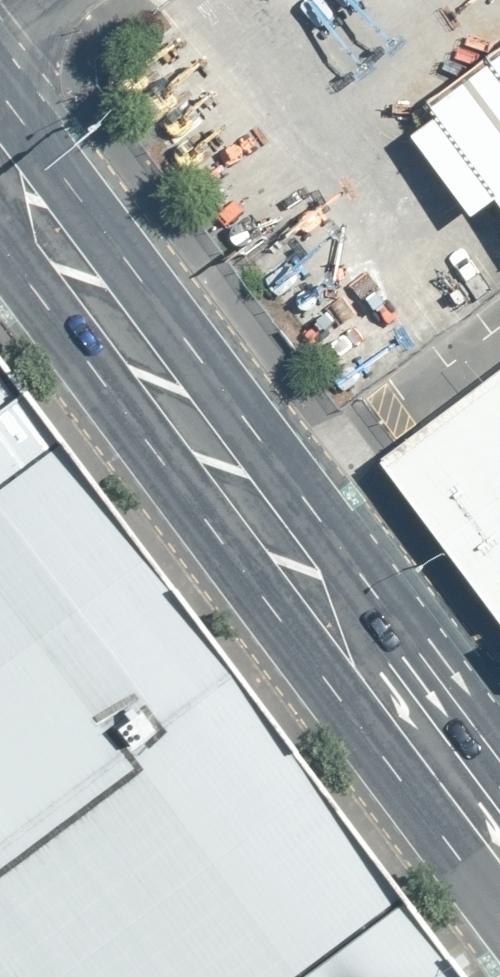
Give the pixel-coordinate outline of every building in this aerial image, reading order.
[(373,122),(440,211),(466,191),(499,235),(499,27),(373,122)] [(347,447),(499,658),(499,333),(347,447)] [(0,368),(0,976),(456,976),(0,368)]
